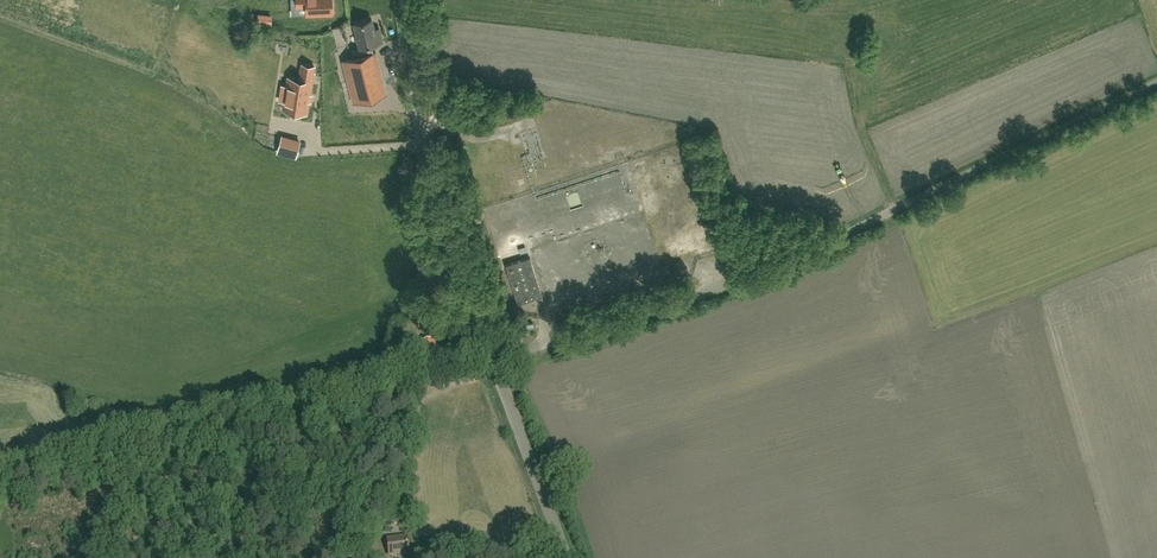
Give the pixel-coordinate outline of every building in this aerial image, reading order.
[(332,13),(332,0),(296,0),(297,6),(306,5),(307,14),(332,13)] [(372,44),(382,41),(379,28),(375,29),(372,18),(354,23),(360,47),(362,46),(364,55),(343,61),(353,102),(386,93),(376,52),(374,53),(372,44)] [(284,102),(283,109),(307,113),(312,81),(314,65),(302,64),(299,79),(288,77),(287,84),(286,89),(290,89),(289,99),(284,98),(284,102)] [(277,151),(289,154),(293,140),(281,137),(277,151)] [(691,260),(707,276),(718,265),(715,262),(720,257),(708,244),(691,260)] [(518,303),(542,295),(530,257),(506,265),(518,303)] [(447,359),(456,356),(454,347),(445,350),(447,359)] [(408,555),(408,548),(406,537),(387,539),(388,550),(389,557),(408,555)]
